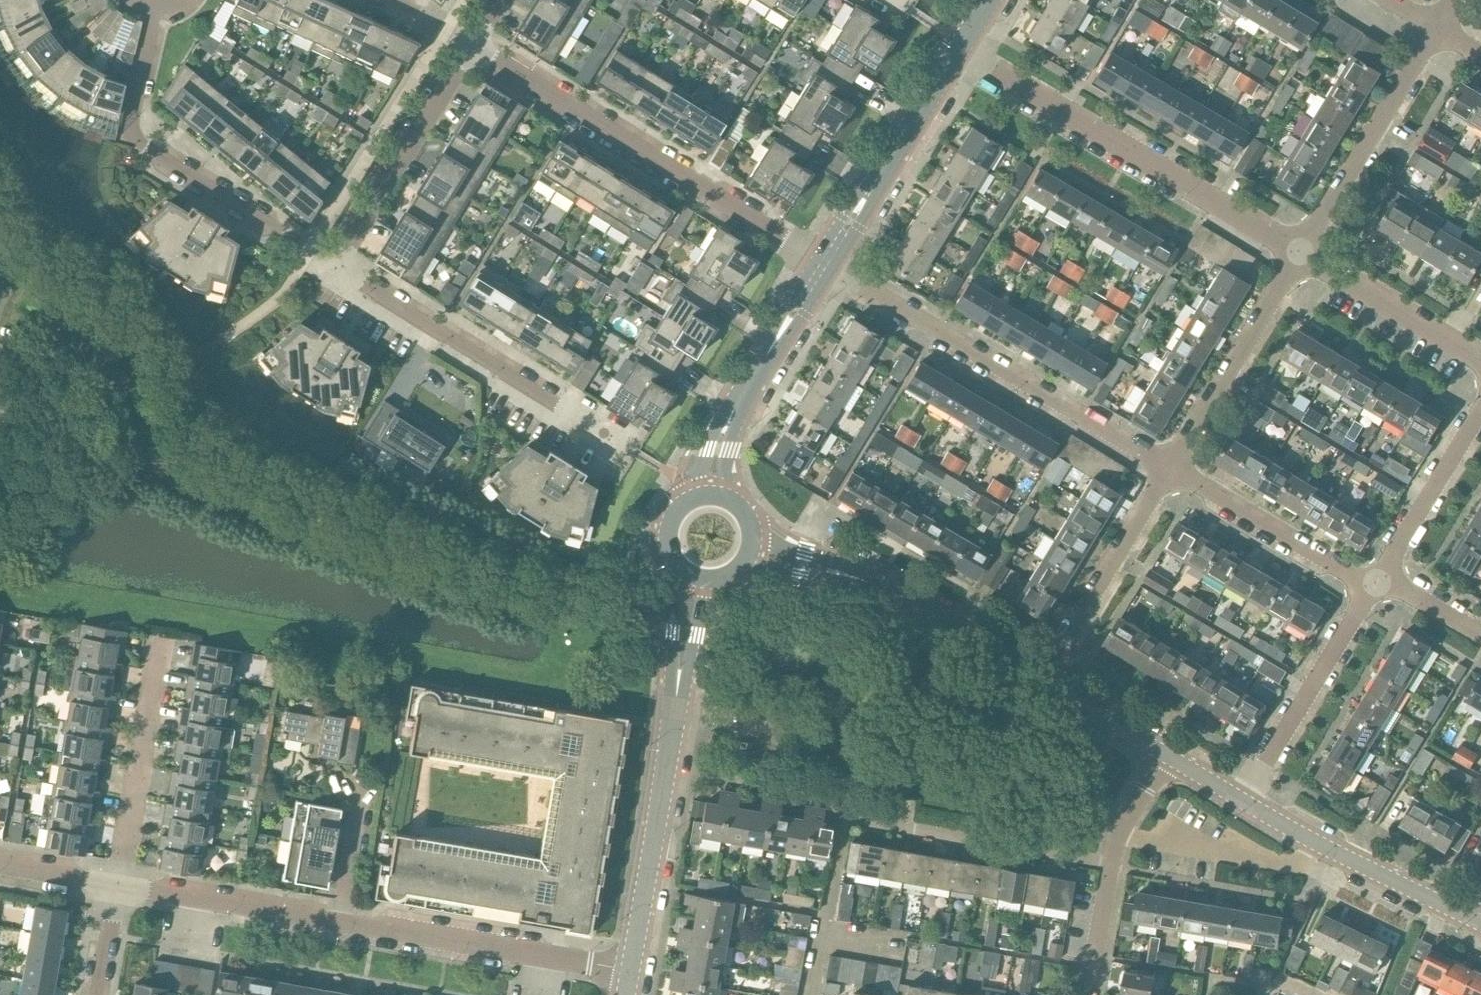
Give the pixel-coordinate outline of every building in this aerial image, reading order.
[(3,23),(37,10),(36,3),(39,2),(38,0),(0,0),(0,12),(3,23)] [(88,6),(85,0),(77,0),(71,2),(77,13),(88,6)] [(235,4),(231,12),(252,22),(262,0),(228,0),(235,4)] [(271,31),(285,0),(262,0),(252,22),(271,31)] [(309,0),(285,0),(271,31),(273,31),(276,24),(294,32),(309,0)] [(332,1),(330,0),(309,0),(294,32),(313,41),(309,48),(311,49),(332,1)] [(587,4),(581,0),(536,0),(530,9),(569,33),(587,4)] [(647,0),(646,0),(642,7),(653,14),(657,7),(647,0)] [(770,8),(789,20),(801,0),(775,0),(770,8)] [(802,11),(813,18),(824,0),(808,0),(802,11)] [(1085,7),(1074,0),(1049,0),(1042,11),(1072,30),(1085,7)] [(1137,3),(1138,4),(1137,6),(1158,18),(1165,7),(1153,0),(1139,0),(1137,3)] [(1217,6),(1225,11),(1224,12),(1235,18),(1239,11),(1240,11),(1247,0),(1221,0),(1218,5),(1217,6)] [(1234,22),(1253,33),(1259,23),(1260,23),(1274,0),(1247,0),(1240,11),(1241,11),(1234,22)] [(1279,35),(1295,10),(1279,0),(1274,0),(1260,23),(1279,35)] [(311,49),(330,58),(351,12),(347,10),(348,8),(332,1),(311,49)] [(883,55),(892,39),(880,32),(885,24),(856,5),(841,29),(883,55)] [(1185,14),(1178,10),(1170,5),(1161,20),(1176,29),(1185,14)] [(88,6),(77,13),(69,18),(77,29),(94,14),(88,6)] [(1109,21),(1117,27),(1126,11),(1118,6),(1109,21)] [(686,21),(690,13),(680,7),(675,14),(686,21)] [(511,40),(552,65),(553,64),(551,62),(569,33),(530,9),(511,40)] [(3,23),(18,51),(51,30),(44,14),(41,16),(37,10),(3,23)] [(1135,10),(1128,22),(1151,36),(1158,23),(1135,10)] [(1295,10),(1279,35),(1299,47),(1315,22),(1295,10)] [(1072,30),(1042,11),(1028,34),(1057,53),(1072,30)] [(353,59),(372,19),(356,12),(355,14),(351,12),(330,58),(332,58),(335,51),(353,59)] [(1327,41),(1340,19),(1329,12),(1316,34),(1327,41)] [(690,13),(686,21),(696,27),(701,20),(690,13)] [(1198,22),(1185,14),(1176,29),(1190,36),(1198,22)] [(353,59),(373,68),(390,30),(386,28),(387,26),(372,19),(353,59)] [(678,33),(682,26),(672,19),(667,27),(678,33)] [(1327,41),(1337,47),(1351,26),(1340,19),(1327,41)] [(101,38),(109,28),(101,21),(92,31),(101,38)] [(1117,27),(1109,21),(1099,37),(1108,42),(1117,27)] [(1158,23),(1151,36),(1159,41),(1167,29),(1158,23)] [(220,42),(231,48),(235,41),(225,35),(226,32),(214,25),(208,35),(220,42)] [(682,26),(678,33),(688,40),(693,32),(682,26)] [(1337,47),(1348,54),(1362,32),(1351,26),(1337,47)] [(109,28),(101,38),(112,44),(118,33),(109,28)] [(722,43),(727,36),(716,29),(712,37),(722,43)] [(873,70),(883,55),(841,29),(827,52),(830,54),(824,63),(824,64),(845,77),(851,68),(856,70),(861,62),(873,70)] [(18,51),(37,76),(63,51),(59,45),(62,43),(51,30),(18,51)] [(390,30),(373,68),(394,77),(394,76),(398,78),(420,43),(419,42),(418,43),(411,40),(412,37),(396,30),(395,32),(390,30)] [(1348,54),(1350,55),(1369,67),(1383,45),(1362,32),(1348,54)] [(1216,51),(1224,38),(1218,34),(1210,47),(1216,51)] [(134,53),(137,40),(128,36),(123,49),(134,53)] [(727,36),(722,43),(733,50),(738,43),(727,36)] [(1224,38),(1216,51),(1223,55),(1231,42),(1224,38)] [(584,44),(577,40),(573,46),(581,51),(584,44)] [(598,40),(593,49),(605,55),(610,47),(598,40)] [(231,48),(220,42),(216,49),(227,56),(231,48)] [(715,56),(719,49),(709,42),(704,49),(715,56)] [(1104,49),(1092,42),(1079,63),(1091,71),(1104,49)] [(1303,55),(1311,60),(1318,48),(1311,43),(1303,55)] [(1196,63),(1204,50),(1195,45),(1187,58),(1196,63)] [(257,61),(261,53),(251,47),(246,54),(257,61)] [(614,95),(635,61),(616,49),(597,80),(605,85),(603,88),(614,95)] [(719,49),(715,56),(725,63),(730,55),(719,49)] [(1204,50),(1196,63),(1205,68),(1212,56),(1204,50)] [(37,76),(61,96),(84,63),(71,52),(69,55),(63,51),(37,76)] [(1119,89),(1132,66),(1109,52),(1095,75),(1119,89)] [(261,53),(257,61),(267,67),(272,60),(261,53)] [(765,59),(754,53),(749,60),(760,67),(765,59)] [(1311,60),(1303,55),(1296,67),(1303,72),(1311,60)] [(1350,55),(1337,76),(1364,93),(1377,72),(1369,67),(1350,55)] [(842,121),(851,106),(839,98),(844,90),(839,87),(845,77),(824,64),(824,63),(813,56),(800,76),(809,81),(800,95),(842,121)] [(1256,74),(1264,61),(1257,57),(1249,70),(1256,74)] [(249,73),(253,66),(243,59),(238,67),(249,73)] [(653,73),(635,61),(614,95),(625,102),(627,99),(634,103),(653,73)] [(1264,61),(1256,74),(1263,78),(1271,65),(1264,61)] [(61,96),(88,112),(103,78),(97,75),(99,72),(84,63),(61,96)] [(184,65),(173,82),(162,99),(167,103),(166,105),(180,116),(181,114),(185,117),(211,85),(194,71),(193,72),(184,65)] [(757,72),(746,65),(741,73),(752,79),(757,72)] [(253,66),(249,73),(260,80),(264,73),(253,66)] [(1155,79),(1132,66),(1119,89),(1141,102),(1155,79)] [(575,77),(586,84),(592,76),(580,69),(575,77)] [(294,84),(298,76),(288,70),(283,77),(294,84)] [(1241,90),(1249,77),(1240,72),(1233,85),(1241,90)] [(672,84),(653,73),(634,103),(642,108),(640,111),(651,118),(672,84)] [(298,76),(294,84),(304,90),(309,83),(298,76)] [(1337,76),(1324,97),(1352,113),(1364,93),(1337,76)] [(119,122),(128,83),(110,77),(109,80),(103,78),(88,112),(119,122)] [(1249,77),(1241,90),(1250,95),(1258,83),(1249,77)] [(1141,102),(1164,116),(1178,93),(1155,79),(1141,102)] [(286,96),(290,89),(280,82),(275,90),(286,96)] [(485,82),(466,112),(505,136),(523,107),(525,109),(526,107),(485,82)] [(1480,101),(1480,93),(1464,83),(1448,109),(1469,121),(1480,101)] [(690,95),(672,84),(651,118),(662,125),(664,122),(671,126),(690,95)] [(1278,96),(1285,101),(1293,88),(1286,84),(1278,96)] [(228,99),(211,85),(185,117),(189,120),(187,122),(200,133),(228,99)] [(290,89),(286,96),(297,103),(301,95),(290,89)] [(335,99),(337,96),(327,89),(320,100),(331,106),(335,99)] [(1164,116),(1187,129),(1201,106),(1178,93),(1164,116)] [(708,107),(690,95),(671,126),(678,131),(676,134),(687,141),(708,107)] [(832,136),(842,121),(800,95),(786,118),(789,121),(783,130),(804,144),(810,134),(815,137),(820,129),(832,136)] [(1285,101),(1278,96),(1270,108),(1278,113),(1285,101)] [(1339,134),(1352,113),(1324,97),(1312,117),(1339,134)] [(245,112),(228,99),(200,133),(213,144),(215,142),(219,145),(245,112)] [(346,106),(335,99),(331,106),(341,113),(346,106)] [(1469,121),(1480,128),(1480,101),(1469,121)] [(323,119),(327,112),(317,105),(310,116),(321,123),(323,119)] [(1187,129),(1210,143),(1224,120),(1201,106),(1187,129)] [(708,107),(687,141),(698,148),(700,144),(709,150),(728,119),(708,107)] [(1442,124),(1448,113),(1441,109),(1435,120),(1442,124)] [(245,112),(219,145),(222,148),(221,150),(234,160),(267,120),(266,119),(261,125),(245,112)] [(323,119),(333,126),(338,118),(327,112),(323,119)] [(466,112),(448,142),(487,166),(505,136),(466,112)] [(366,129),(371,121),(360,115),(356,122),(366,129)] [(1327,154),(1339,134),(1312,117),(1299,138),(1327,154)] [(283,133),(267,120),(234,160),(247,171),(248,169),(252,172),(283,133)] [(1224,120),(1210,143),(1233,156),(1247,133),(1224,120)] [(1253,137),(1261,142),(1268,129),(1261,125),(1253,137)] [(359,141),(363,134),(352,127),(348,135),(359,141)] [(956,151),(986,168),(1000,145),(971,127),(956,151)] [(801,187),(810,172),(798,164),(803,156),(798,153),(804,144),(783,130),(777,140),(773,138),(759,161),(801,187)] [(267,187),(295,153),(280,140),(285,134),(283,133),(252,172),(256,175),(254,177),(267,187)] [(737,142),(725,134),(718,145),(708,162),(720,170),(737,142)] [(1261,142),(1253,137),(1239,159),(1251,167),(1265,145),(1261,142)] [(1444,162),(1452,150),(1431,137),(1424,150),(1444,162)] [(1314,175),(1327,154),(1299,138),(1287,158),(1314,175)] [(555,190),(580,150),(569,143),(567,146),(559,141),(536,178),(555,190)] [(448,142),(430,171),(468,195),(487,166),(448,142)] [(555,190),(574,202),(597,164),(589,159),(591,156),(580,150),(555,190)] [(956,151),(943,173),(973,192),(986,168),(956,151)] [(1414,151),(1407,162),(1438,180),(1444,169),(1414,151)] [(312,167),(295,153),(267,187),(280,198),(282,196),(286,199),(312,167)] [(1281,167),(1272,181),(1300,198),(1314,175),(1287,158),(1286,159),(1282,156),(1276,165),(1281,167)] [(1465,174),(1472,161),(1466,158),(1458,170),(1465,174)] [(1007,181),(1018,188),(1032,167),(1020,160),(1007,181)] [(744,185),(774,203),(779,195),(791,203),(801,187),(759,161),(744,185)] [(1472,161),(1465,174),(1472,179),(1477,169),(1479,166),(1472,161)] [(592,213),(617,172),(606,165),(604,168),(597,164),(574,202),(575,202),(579,196),(595,206),(591,212),(592,213)] [(286,199),(288,201),(289,202),(288,204),(302,215),(303,213),(309,218),(309,219),(310,220),(332,185),(328,182),(330,181),(312,167),(286,199)] [(1048,206),(1062,182),(1038,169),(1024,192),(1048,206)] [(430,171),(411,201),(450,225),(468,195),(430,171)] [(592,213),(610,224),(634,187),(626,182),(628,179),(617,172),(592,213)] [(517,173),(512,181),(522,187),(527,180),(521,176),(517,173)] [(958,215),(973,192),(943,173),(929,196),(958,215)] [(1461,192),(1467,183),(1454,175),(1448,184),(1461,192)] [(1048,206),(1071,219),(1085,196),(1062,182),(1048,206)] [(1467,183),(1461,192),(1474,199),(1479,190),(1467,183)] [(610,224),(629,236),(654,195),(643,188),(641,191),(634,187),(610,224)] [(1385,201),(1378,213),(1385,217),(1378,230),(1400,244),(1423,206),(1413,200),(1393,188),(1385,201)] [(996,206),(1004,211),(1014,196),(1006,190),(996,206)] [(630,237),(628,239),(646,251),(652,241),(671,210),(663,205),(665,202),(654,195),(629,236),(630,237)] [(929,196),(915,218),(924,224),(944,237),(958,215),(929,196)] [(1071,219),(1094,232),(1107,209),(1085,196),(1071,219)] [(133,233),(129,236),(140,248),(141,249),(150,260),(193,286),(207,290),(223,294),(225,290),(225,289),(226,285),(237,243),(224,235),(229,227),(192,205),(187,212),(169,201),(146,222),(137,229),(134,232),(133,233)] [(411,201),(393,231),(432,255),(450,225),(411,201)] [(682,204),(665,232),(676,239),(693,211),(682,204)] [(501,206),(497,213),(504,217),(508,210),(501,206)] [(1004,211),(996,206),(986,222),(994,227),(1004,211)] [(1400,244),(1423,257),(1440,228),(1445,219),(1423,206),(1400,244)] [(1094,232),(1117,246),(1130,222),(1107,209),(1094,232)] [(516,211),(511,218),(522,225),(526,218),(516,211)] [(930,260),(944,237),(924,224),(915,218),(901,241),(924,256),(930,260)] [(1117,246),(1140,259),(1153,236),(1130,222),(1117,246)] [(508,223),(503,231),(514,238),(519,230),(508,223)] [(1194,251),(1197,253),(1211,232),(1200,225),(1187,247),(1194,251)] [(751,267),(755,261),(743,253),(748,245),(719,226),(704,250),(746,276),(751,267)] [(549,242),(553,234),(543,228),(538,235),(549,242)] [(1423,257),(1445,270),(1462,241),(1440,228),(1423,257)] [(374,261),(415,287),(416,285),(414,284),(432,255),(393,231),(374,261)] [(1022,249),(1030,237),(1021,232),(1013,244),(1022,249)] [(1221,238),(1211,232),(1197,253),(1208,260),(1221,238)] [(553,234),(549,242),(559,248),(564,241),(553,234)] [(968,251),(976,257),(986,241),(978,236),(968,251)] [(1153,236),(1140,259),(1163,273),(1177,249),(1153,236)] [(1030,237),(1022,249),(1031,254),(1038,242),(1030,237)] [(1232,245),(1221,238),(1208,260),(1213,263),(1219,267),(1232,245)] [(541,254),(546,247),(535,240),(530,248),(541,254)] [(916,283),(930,260),(924,256),(901,241),(887,264),(916,283)] [(1445,270),(1468,284),(1480,262),(1480,253),(1462,241),(1445,270)] [(1243,251),(1232,245),(1219,267),(1230,273),(1243,251)] [(546,247),(541,254),(552,261),(556,253),(546,247)] [(1194,251),(1187,247),(1179,259),(1186,264),(1194,251)] [(1009,266),(1017,253),(1008,248),(1000,261),(1009,266)] [(585,264),(590,257),(579,250),(575,258),(585,264)] [(737,291),(746,276),(704,250),(690,273),(693,275),(687,284),(687,285),(708,298),(714,289),(719,291),(724,283),(737,291)] [(976,257),(968,251),(958,267),(966,272),(976,257)] [(1254,258),(1243,251),(1230,273),(1240,279),(1254,258)] [(1017,253),(1009,266),(1018,271),(1025,258),(1017,253)] [(590,257),(585,264),(596,271),(601,264),(590,257)] [(1068,277),(1075,264),(1067,259),(1060,272),(1068,277)] [(477,316),(502,275),(483,263),(460,301),(468,306),(466,309),(477,316)] [(578,277),(582,270),(572,263),(567,270),(578,277)] [(1215,277),(1208,288),(1235,305),(1247,284),(1240,279),(1230,273),(1219,267),(1213,263),(1207,272),(1215,277)] [(1075,264),(1068,277),(1076,282),(1084,269),(1075,264)] [(582,270),(578,277),(588,284),(593,276),(582,270)] [(962,280),(951,272),(937,294),(949,301),(962,280)] [(521,287),(502,275),(477,316),(488,323),(490,320),(497,325),(521,287)] [(621,290),(622,290),(626,283),(615,276),(611,284),(621,290)] [(1055,293),(1063,281),(1054,276),(1047,288),(1055,293)] [(1161,288),(1169,293),(1176,281),(1168,276),(1161,288)] [(705,342),(714,327),(702,319),(707,311),(702,308),(708,298),(687,285),(687,284),(676,277),(663,297),(672,302),(663,316),(705,342)] [(1063,281),(1055,293),(1064,298),(1071,286),(1063,281)] [(977,320),(991,296),(968,283),(954,306),(977,320)] [(617,298),(622,290),(621,290),(611,284),(606,291),(617,298)] [(1114,304),(1121,291),(1112,286),(1105,299),(1114,304)] [(521,287),(497,325),(505,329),(503,332),(514,339),(535,305),(518,294),(522,287),(521,287)] [(1169,293),(1161,288),(1153,301),(1160,305),(1164,300),(1165,301),(1169,293)] [(1222,326),(1235,305),(1208,288),(1195,309),(1222,326)] [(622,290),(617,298),(615,301),(623,306),(629,295),(622,290)] [(1121,291),(1114,304),(1122,309),(1129,296),(1121,291)] [(977,320),(1000,333),(1014,310),(991,296),(977,320)] [(1101,320),(1108,308),(1099,303),(1092,315),(1101,320)] [(553,316),(535,305),(514,339),(525,346),(527,343),(534,347),(553,316)] [(1108,308),(1101,320),(1109,325),(1117,313),(1108,308)] [(1210,346),(1222,326),(1195,309),(1183,330),(1210,346)] [(1037,324),(1014,310),(1000,333),(1023,347),(1037,324)] [(572,328),(553,316),(534,347),(541,352),(540,355),(551,362),(572,328)] [(695,357),(705,342),(663,316),(654,330),(646,325),(634,345),(645,352),(646,351),(667,365),(673,355),(678,358),(683,350),(695,357)] [(1136,329),(1144,334),(1151,322),(1143,317),(1136,329)] [(839,343),(868,361),(883,338),(853,320),(839,343)] [(264,355),(260,358),(271,370),(272,371),(281,382),(324,409),(337,412),(338,412),(349,415),(354,416),(355,412),(356,411),(356,409),(368,365),(355,357),(359,350),(323,327),(318,334),(300,323),(269,351),(264,354),(264,355)] [(1060,337),(1037,324),(1023,347),(1046,360),(1060,337)] [(572,328),(551,362),(562,369),(564,365),(572,371),(591,340),(572,328)] [(1144,334),(1136,329),(1128,342),(1136,347),(1144,334)] [(1319,341),(1298,329),(1282,356),(1302,369),(1319,341)] [(1197,367),(1210,346),(1183,330),(1170,350),(1197,367)] [(1083,351),(1060,337),(1046,360),(1068,374),(1083,351)] [(1339,353),(1319,341),(1302,369),(1323,381),(1339,353)] [(839,343),(825,365),(854,383),(868,361),(839,343)] [(1185,387),(1197,367),(1170,350),(1158,370),(1185,387)] [(664,408),(673,393),(661,385),(666,377),(661,374),(667,365),(646,351),(645,352),(640,361),(636,359),(622,382),(664,408)] [(1083,351),(1068,374),(1092,388),(1106,364),(1083,351)] [(889,374),(901,381),(914,359),(902,352),(889,374)] [(1360,366),(1339,353),(1323,381),(1344,393),(1360,366)] [(600,362),(589,355),(582,366),(571,383),(582,390),(600,362)] [(1111,371),(1118,375),(1119,376),(1122,370),(1128,374),(1132,367),(1118,359),(1111,371)] [(929,401),(943,377),(919,362),(905,386),(929,401)] [(825,365),(811,388),(840,406),(854,383),(825,365)] [(1344,393),(1364,406),(1381,378),(1360,366),(1344,393)] [(1172,408),(1185,387),(1158,370),(1145,391),(1172,408)] [(1118,375),(1111,371),(1103,383),(1110,388),(1118,375)] [(966,391),(943,377),(929,401),(952,414),(966,391)] [(1364,406),(1384,418),(1402,390),(1381,378),(1364,406)] [(607,406),(637,424),(642,416),(654,424),(664,408),(622,382),(607,406)] [(878,398),(886,403),(896,387),(888,382),(878,398)] [(1287,396),(1286,395),(1266,383),(1259,394),(1281,407),(1287,396)] [(811,388),(797,410),(826,429),(840,406),(811,388)] [(1384,418),(1406,430),(1422,402),(1402,390),(1384,418)] [(989,404),(966,391),(952,414),(975,428),(989,404)] [(1172,408),(1145,391),(1132,412),(1160,429),(1172,408)] [(886,403),(878,398),(868,414),(877,419),(886,403)] [(1273,419),(1278,412),(1256,399),(1250,411),(1271,423),(1273,419)] [(384,400),(361,437),(382,449),(385,443),(402,454),(398,460),(424,476),(447,439),(421,423),(418,428),(407,421),(395,413),(398,408),(384,400)] [(1422,402),(1406,430),(1427,443),(1443,415),(1422,402)] [(1011,418),(989,404),(975,428),(997,441),(1011,418)] [(1300,418),(1305,411),(1293,404),(1288,411),(1300,418)] [(783,433),(812,451),(817,455),(831,432),(826,429),(797,410),(783,433)] [(1305,411),(1300,418),(1313,426),(1318,418),(1305,411)] [(1278,412),(1273,419),(1283,425),(1287,418),(1278,412)] [(1033,432),(1011,418),(997,441),(1020,454),(1033,432)] [(904,442),(911,429),(903,424),(895,437),(904,442)] [(859,449),(868,433),(860,428),(850,444),(859,449)] [(1313,443),(1317,436),(1303,428),(1299,435),(1313,443)] [(1341,443),(1346,435),(1333,428),(1328,436),(1341,443)] [(911,429),(904,442),(913,447),(920,435),(911,429)] [(899,446),(890,441),(876,432),(869,444),(892,458),(890,461),(899,446)] [(1033,432),(1020,454),(1043,468),(1057,446),(1033,432)] [(812,451),(783,433),(768,456),(798,474),(812,451)] [(1082,442),(1072,435),(1067,443),(1058,457),(1069,463),(1082,442)] [(1346,435),(1341,443),(1354,450),(1358,442),(1346,435)] [(1317,436),(1313,443),(1324,450),(1329,443),(1317,436)] [(1253,450),(1232,437),(1217,463),(1237,475),(1253,450)] [(1093,449),(1082,442),(1069,463),(1070,464),(1080,470),(1093,449)] [(493,499),(498,493),(498,494),(508,505),(550,531),(564,535),(565,535),(563,541),(573,544),(582,546),(586,535),(582,534),(585,525),(595,488),(582,480),(586,472),(549,449),(545,457),(537,452),(527,446),(497,472),(491,477),(489,475),(479,483),(493,499)] [(908,452),(899,446),(890,461),(913,475),(922,460),(908,452)] [(1080,470),(1090,477),(1104,455),(1093,449),(1080,470)] [(1237,475),(1258,488),(1274,462),(1253,450),(1237,475)] [(950,469),(958,457),(949,452),(941,464),(950,469)] [(1354,467),(1358,460),(1345,452),(1340,460),(1354,467)] [(1383,467),(1390,456),(1389,456),(1387,459),(1375,452),(1370,460),(1383,467)] [(834,464),(820,486),(832,493),(851,462),(840,454),(834,464)] [(1115,462),(1104,455),(1090,477),(1092,478),(1101,483),(1115,462)] [(1390,456),(1383,467),(1403,480),(1410,469),(1390,456)] [(958,457),(950,469),(959,474),(966,462),(958,457)] [(1053,465),(1045,478),(1052,482),(1051,483),(1056,486),(1070,464),(1069,463),(1058,457),(1053,465)] [(1358,460),(1354,467),(1366,474),(1370,467),(1358,460)] [(1112,489),(1125,468),(1115,462),(1101,483),(1112,489)] [(1294,474),(1274,462),(1258,488),(1278,500),(1294,474)] [(939,484),(945,473),(936,468),(929,478),(939,484)] [(860,511),(875,486),(853,472),(837,498),(860,511)] [(1400,484),(1379,472),(1372,483),(1394,496),(1400,484)] [(945,473),(939,484),(947,489),(954,479),(945,473)] [(1314,486),(1294,474),(1278,500),(1299,512),(1314,486)] [(996,496),(1003,483),(995,478),(987,491),(996,496)] [(1045,478),(1038,490),(1044,494),(1051,483),(1052,482),(1045,478)] [(1092,478),(1079,498),(1106,515),(1119,494),(1112,489),(1101,483),(1092,478)] [(898,500),(888,494),(892,488),(880,480),(876,486),(875,486),(860,511),(883,525),(898,500)] [(1003,483),(996,496),(1004,501),(1012,489),(1003,483)] [(1299,512),(1320,524),(1335,499),(1314,486),(1299,512)] [(984,511),(990,500),(981,495),(975,505),(984,511)] [(1079,498),(1067,519),(1093,536),(1106,515),(1079,498)] [(1320,524),(1340,537),(1356,511),(1335,499),(1320,524)] [(921,513),(898,500),(883,525),(906,539),(921,513)] [(990,500),(984,511),(979,519),(989,525),(994,517),(993,516),(999,505),(990,500)] [(1020,519),(1027,523),(1035,510),(1028,506),(1020,519)] [(1356,511),(1340,537),(1361,549),(1377,523),(1356,511)] [(944,527),(921,513),(906,539),(929,552),(944,527)] [(1474,518),(1462,539),(1480,550),(1480,522),(1474,518)] [(1027,523),(1020,519),(1013,531),(1019,535),(1027,523)] [(1081,556),(1093,536),(1067,519),(1054,539),(1081,556)] [(929,552),(951,566),(967,540),(953,532),(955,528),(946,523),(944,527),(929,552)] [(1180,523),(1174,532),(1164,548),(1185,561),(1201,535),(1180,523)] [(1069,576),(1073,569),(1081,556),(1054,539),(1046,534),(1032,554),(1042,560),(1069,576)] [(1185,561),(1206,573),(1221,547),(1201,535),(1185,561)] [(1478,569),(1480,564),(1480,550),(1462,539),(1449,559),(1474,574),(1478,569)] [(975,579),(981,569),(990,554),(967,540),(951,566),(975,579)] [(995,559),(1002,564),(1010,552),(1003,547),(995,559)] [(1206,573),(1227,585),(1242,560),(1221,547),(1206,573)] [(995,559),(982,581),(994,589),(1007,567),(1002,564),(995,559)] [(1056,597),(1069,576),(1042,560),(1029,580),(1056,597)] [(1227,585),(1247,598),(1263,572),(1242,560),(1227,585)] [(1172,582),(1151,570),(1144,581),(1165,593),(1172,582)] [(1283,584),(1263,572),(1247,598),(1267,610),(1283,584)] [(1056,597),(1029,580),(1016,602),(1043,619),(1056,597)] [(1304,596),(1283,584),(1267,610),(1288,622),(1304,596)] [(1186,606),(1190,598),(1178,591),(1173,598),(1186,606)] [(1157,607),(1162,599),(1150,592),(1145,599),(1157,607)] [(1190,598),(1186,606),(1198,613),(1207,618),(1213,607),(1193,595),(1191,599),(1190,598)] [(1304,596),(1288,622),(1310,635),(1316,623),(1321,626),(1330,613),(1324,610),(1325,609),(1304,596)] [(1162,599),(1157,607),(1169,614),(1174,606),(1162,599)] [(1227,630),(1231,622),(1219,615),(1215,623),(1227,630)] [(1198,631),(1203,623),(1190,616),(1186,624),(1198,631)] [(1142,630),(1121,617),(1104,644),(1126,657),(1142,630)] [(1231,622),(1227,630),(1239,637),(1244,630),(1231,622)] [(127,631),(82,623),(79,637),(82,637),(79,656),(78,656),(115,663),(115,662),(118,643),(125,645),(127,631)] [(1203,623),(1198,631),(1211,639),(1216,631),(1203,623)] [(33,628),(31,639),(49,642),(51,631),(33,628)] [(1163,642),(1142,630),(1126,657),(1146,670),(1163,642)] [(1418,666),(1430,646),(1405,631),(1393,651),(1418,666)] [(1239,655),(1244,648),(1232,640),(1227,648),(1239,655)] [(1268,655),(1273,647),(1260,640),(1255,647),(1268,655)] [(1183,655),(1163,642),(1146,670),(1167,682),(1183,655)] [(238,664),(240,651),(194,643),(192,656),(199,657),(195,676),(195,677),(232,683),(232,682),(235,664),(238,664)] [(1273,647),(1268,655),(1281,662),(1285,655),(1273,647)] [(1244,648),(1239,655),(1252,663),(1257,655),(1244,648)] [(1405,687),(1418,666),(1393,651),(1380,672),(1405,687)] [(79,656),(76,655),(74,669),(66,667),(62,688),(70,689),(71,687),(73,688),(109,695),(109,694),(113,675),(119,677),(122,663),(115,662),(115,663),(78,656),(79,656)] [(1204,667),(1183,655),(1167,682),(1187,694),(1204,667)] [(1265,660),(1258,671),(1279,683),(1286,672),(1265,660)] [(1467,667),(1459,663),(1451,675),(1460,680),(1467,667)] [(1225,679),(1204,667),(1187,694),(1208,707),(1225,679)] [(21,680),(30,681),(32,669),(23,668),(21,680)] [(36,682),(45,683),(47,672),(38,670),(36,682)] [(1393,708),(1405,687),(1380,672),(1368,692),(1393,708)] [(195,676),(189,675),(186,688),(193,689),(190,708),(190,709),(226,715),(226,714),(230,696),(232,696),(234,683),(232,682),(232,683),(195,677),(195,676)] [(1467,698),(1480,706),(1480,675),(1467,698)] [(1245,692),(1225,679),(1208,707),(1229,719),(1245,692)] [(30,681),(21,680),(19,691),(28,693),(30,681)] [(45,683),(36,682),(33,694),(43,695),(45,683)] [(381,862),(374,898),(404,903),(407,890),(425,893),(424,901),(423,906),(428,907),(429,907),(440,909),(452,911),(463,913),(464,913),(475,915),(476,915),(487,917),(488,917),(489,917),(590,934),(591,929),(593,912),(597,913),(599,899),(596,899),(598,883),(602,884),(604,870),(601,869),(603,853),(607,854),(609,840),(606,840),(609,824),(612,824),(615,811),(611,810),(614,794),(617,795),(620,781),(616,781),(619,765),(622,765),(625,752),(621,751),(624,735),(627,736),(630,720),(582,712),(565,709),(565,710),(554,708),(553,714),(539,712),(540,705),(522,702),(521,709),(507,707),(508,700),(491,697),(490,704),(476,701),(477,695),(459,692),(458,699),(440,695),(441,688),(411,684),(405,719),(406,720),(407,713),(415,714),(409,752),(553,777),(540,857),(395,832),(389,871),(381,869),(382,862),(381,862)] [(71,701),(67,719),(67,720),(104,727),(104,726),(107,707),(114,708),(116,695),(109,694),(109,695),(73,688),(71,687),(70,689),(68,701),(71,701)] [(1245,692),(1229,719),(1250,732),(1266,704),(1245,692)] [(1380,728),(1393,708),(1368,692),(1355,713),(1380,728)] [(1434,704),(1442,709),(1449,697),(1441,692),(1434,704)] [(1442,709),(1434,704),(1426,717),(1434,721),(1442,709)] [(190,708),(183,707),(181,720),(188,721),(184,740),(184,741),(221,747),(221,746),(223,746),(223,748),(230,749),(234,729),(226,728),(229,714),(226,714),(226,715),(190,709),(190,708)] [(260,721),(269,722),(271,710),(262,709),(260,721)] [(324,713),(323,717),(286,711),(283,732),(282,732),(281,739),(285,740),(286,739),(319,745),(317,756),(337,760),(336,763),(353,766),(359,729),(343,726),(345,717),(324,713)] [(1368,749),(1380,728),(1355,713),(1343,734),(1368,749)] [(67,719),(65,719),(63,733),(65,733),(62,751),(62,752),(98,759),(98,758),(102,739),(108,740),(111,727),(104,726),(104,727),(67,720),(67,719)] [(269,722),(260,721),(258,733),(267,734),(269,722)] [(774,724),(772,734),(781,736),(783,726),(774,724)] [(10,743),(19,745),(21,733),(12,732),(10,743)] [(1409,745),(1417,750),(1424,737),(1417,733),(1409,745)] [(24,746),(33,747),(36,735),(27,734),(24,746)] [(1343,734),(1330,754),(1355,770),(1368,749),(1343,734)] [(184,740),(178,739),(175,752),(182,753),(179,772),(179,773),(215,779),(215,778),(219,759),(221,760),(223,748),(223,746),(221,746),(221,747),(184,741),(184,740)] [(730,745),(728,755),(729,756),(727,761),(751,765),(751,761),(752,761),(754,750),(752,750),(753,743),(734,740),(733,746),(730,745)] [(19,745),(10,743),(7,755),(17,757),(19,745)] [(1462,761),(1469,749),(1461,744),(1453,756),(1462,761)] [(1417,750),(1409,745),(1402,758),(1409,762),(1417,750)] [(33,747),(24,746),(22,758),(31,759),(33,747)] [(1413,768),(1423,774),(1435,754),(1425,748),(1413,768)] [(1469,749),(1462,761),(1470,766),(1478,754),(1469,749)] [(62,751),(60,751),(57,764),(60,765),(56,783),(56,784),(93,791),(93,790),(96,771),(103,772),(105,759),(98,758),(98,759),(62,752),(62,751)] [(1355,770),(1330,754),(1317,775),(1343,790),(1355,770)] [(1458,778),(1462,770),(1449,763),(1445,770),(1458,778)] [(1462,770),(1458,778),(1469,784),(1474,777),(1462,770)] [(179,772),(172,771),(170,784),(177,785),(173,804),(173,805),(210,811),(210,810),(213,791),(215,792),(218,778),(215,778),(215,779),(179,773),(179,772)] [(249,784),(258,786),(260,774),(251,773),(249,784)] [(1383,787),(1391,791),(1400,778),(1392,773),(1383,787)] [(56,783),(54,783),(53,783),(51,796),(44,795),(41,814),(48,815),(51,815),(51,816),(87,823),(87,822),(91,803),(97,804),(100,791),(93,790),(93,791),(56,784),(56,783)] [(258,786),(249,784),(247,796),(256,798),(258,786)] [(1391,791),(1383,787),(1380,785),(1368,805),(1379,812),(1391,791)] [(264,788),(262,799),(272,800),(274,790),(264,788)] [(721,840),(729,795),(719,793),(717,804),(706,801),(702,822),(693,820),(689,843),(699,845),(700,836),(721,840)] [(8,809),(10,797),(1,795),(0,799),(0,807),(8,809)] [(721,840),(743,844),(749,809),(737,807),(739,797),(729,795),(721,840)] [(1423,838),(1439,810),(1416,797),(1400,825),(1423,838)] [(13,810),(22,811),(24,799),(15,798),(13,810)] [(335,847),(339,821),(342,808),(296,800),(289,839),(335,847)] [(743,844),(764,847),(772,802),(762,801),(760,811),(749,809),(743,844)] [(764,847),(785,851),(791,817),(780,815),(782,804),(772,802),(764,847)] [(173,804),(167,803),(164,816),(171,817),(168,836),(204,843),(204,842),(207,823),(210,824),(212,810),(210,810),(210,811),(173,805),(173,804)] [(785,851),(807,855),(814,810),(804,808),(802,819),(791,817),(785,851)] [(22,811),(13,810),(11,821),(20,823),(22,811)] [(828,859),(834,824),(822,822),(824,812),(814,810),(807,855),(828,859)] [(1439,810),(1423,838),(1446,851),(1462,823),(1439,810)] [(71,852),(84,854),(88,836),(92,836),(94,823),(87,822),(87,823),(51,816),(51,815),(48,815),(46,828),(48,829),(45,848),(59,850),(59,851),(70,853),(71,852)] [(199,874),(199,873),(202,855),(204,856),(207,842),(204,842),(204,843),(168,836),(161,835),(159,848),(163,849),(160,867),(173,870),(173,871),(185,873),(185,872),(199,874)] [(253,835),(252,843),(265,846),(266,837),(253,835)] [(238,848),(247,850),(249,838),(240,837),(238,848)] [(328,887),(335,847),(289,839),(282,879),(328,887)] [(1470,861),(1480,866),(1480,839),(1470,861)] [(879,877),(884,847),(851,841),(845,871),(879,877)] [(908,851),(884,847),(879,877),(903,881),(908,851)] [(247,850),(238,848),(236,860),(245,862),(247,850)] [(931,855),(908,851),(903,881),(926,885),(931,855)] [(955,859),(931,855),(926,885),(949,889),(955,859)] [(978,863),(955,859),(949,889),(973,893),(978,863)] [(1002,868),(978,863),(973,893),(997,898),(1002,868)] [(1026,872),(1002,868),(997,898),(1020,902),(1026,872)] [(1049,876),(1026,872),(1020,902),(1044,906),(1049,876)] [(1074,880),(1049,876),(1044,906),(1068,910),(1074,880)] [(712,890),(714,880),(699,878),(697,887),(712,890)] [(714,880),(712,890),(726,893),(728,883),(714,880)] [(843,883),(837,919),(836,919),(849,922),(853,898),(851,898),(853,884),(843,883)] [(755,897),(757,888),(742,885),(740,895),(755,897)] [(757,888),(755,897),(769,900),(771,890),(757,888)] [(797,905),(799,895),(784,893),(782,902),(797,905)] [(1136,923),(1159,927),(1164,897),(1140,893),(1138,905),(1127,904),(1122,936),(1134,938),(1136,923)] [(689,894),(687,905),(697,906),(695,917),(729,923),(741,925),(745,903),(689,894)] [(799,895),(797,905),(812,908),(813,898),(799,895)] [(1159,927),(1182,931),(1188,901),(1164,897),(1159,927)] [(1182,931),(1206,935),(1211,905),(1188,901),(1182,931)] [(892,916),(900,918),(903,905),(894,903),(892,916)] [(36,905),(31,930),(62,935),(67,910),(36,905)] [(1206,935),(1230,939),(1235,909),(1211,905),(1206,935)] [(1230,939),(1253,943),(1258,913),(1235,909),(1230,939)] [(811,915),(796,913),(795,912),(793,922),(809,925),(811,915)] [(939,925),(947,926),(949,913),(942,912),(939,925)] [(1291,919),(1258,913),(1253,943),(1278,947),(1280,935),(1288,936),(1291,919)] [(1333,950),(1345,925),(1323,914),(1311,940),(1333,950)] [(900,918),(892,916),(890,928),(898,930),(900,918)] [(726,944),(729,923),(695,917),(693,929),(683,927),(681,937),(726,944)] [(986,933),(994,934),(996,922),(989,921),(986,933)] [(947,926),(939,925),(937,937),(945,939),(947,926)] [(1367,935),(1345,925),(1333,950),(1355,961),(1367,935)] [(1034,941),(1042,943),(1044,930),(1036,929),(1034,941)] [(31,930),(27,954),(58,959),(62,935),(31,930)] [(953,930),(951,939),(964,941),(966,932),(953,930)] [(994,934),(986,933),(984,945),(992,947),(994,934)] [(1002,933),(1000,947),(1012,949),(1015,935),(1002,933)] [(1341,991),(1350,994),(1354,994),(1358,986),(1361,979),(1371,983),(1376,973),(1383,976),(1391,958),(1385,955),(1389,946),(1367,935),(1355,961),(1350,972),(1341,991)] [(722,966),(726,944),(681,937),(679,947),(689,949),(687,960),(722,966)] [(1150,950),(1159,952),(1161,939),(1153,938),(1150,950)] [(1042,943),(1034,941),(1032,954),(1040,955),(1042,943)] [(1050,942),(1047,956),(1060,958),(1062,944),(1050,942)] [(964,948),(936,943),(934,956),(942,958),(941,959),(961,963),(964,948)] [(787,956),(803,959),(805,949),(788,946),(787,956)] [(1197,958),(1205,960),(1207,947),(1200,946),(1197,958)] [(1285,966),(1287,967),(1297,972),(1306,953),(1294,948),(1285,966)] [(1410,956),(1398,984),(1411,990),(1419,975),(1440,985),(1452,959),(1430,949),(1424,962),(1410,956)] [(1159,952),(1150,950),(1148,962),(1157,964),(1159,952)] [(1163,965),(1175,967),(1178,954),(1166,951),(1163,965)] [(981,965),(989,966),(991,953),(983,952),(981,965)] [(27,954),(23,979),(54,984),(58,959),(27,954)] [(1244,967),(1252,968),(1255,956),(1247,954),(1244,967)] [(838,980),(842,957),(830,955),(826,978),(838,980)] [(803,959),(787,956),(785,965),(801,968),(803,959)] [(932,969),(940,970),(941,959),(942,958),(934,956),(932,969)] [(850,982),(854,959),(842,957),(838,980),(850,982)] [(1030,986),(1034,987),(1037,974),(1029,973),(1031,959),(1024,958),(1018,992),(1029,994),(1030,986)] [(1205,960),(1197,958),(1195,970),(1203,972),(1205,960)] [(166,961),(155,959),(150,986),(162,988),(166,961)] [(854,959),(850,982),(862,984),(866,961),(854,959)] [(1037,974),(1039,961),(1031,959),(1029,973),(1037,974)] [(1461,994),(1474,970),(1452,959),(1440,985),(1461,994)] [(718,987),(722,966),(687,960),(685,971),(675,969),(674,979),(718,987)] [(178,963),(166,961),(162,988),(166,989),(173,990),(178,963)] [(866,961),(862,984),(874,986),(878,963),(866,961)] [(190,966),(178,963),(173,990),(185,992),(190,966)] [(885,989),(890,965),(878,963),(874,986),(885,989)] [(890,965),(885,989),(898,991),(902,967),(890,965)] [(989,966),(981,965),(979,977),(987,979),(989,966)] [(202,968),(190,966),(185,992),(197,994),(202,968)] [(1341,991),(1350,972),(1338,966),(1329,985),(1319,979),(1315,987),(1326,992),(1330,986),(1341,991)] [(1250,980),(1252,968),(1244,967),(1242,979),(1250,980)] [(202,968),(197,994),(202,994),(210,994),(214,970),(202,968)] [(1252,968),(1250,980),(1268,984),(1274,972),(1252,968)] [(1124,994),(1152,994),(1155,976),(1126,970),(1122,994),(1124,994)] [(1474,970),(1461,994),(1480,994),(1480,973),(1474,970)] [(247,976),(220,971),(216,994),(244,994),(247,976)] [(799,980),(774,975),(772,987),(781,989),(780,994),(797,994),(799,980)] [(274,980),(247,976),(244,994),(272,994),(274,980)] [(20,994),(52,994),(54,984),(23,979),(20,994)] [(718,987),(674,979),(672,989),(682,991),(681,994),(717,994),(718,987)] [(274,980),(272,994),(299,994),(301,985),(274,980)] [(831,994),(838,994),(840,984),(826,981),(823,994),(831,994)] [(133,994),(165,994),(166,989),(162,988),(150,986),(135,983),(133,994)] [(301,985),(299,994),(326,994),(327,990),(301,985)] [(907,994),(931,994),(932,989),(908,985),(907,994)]
